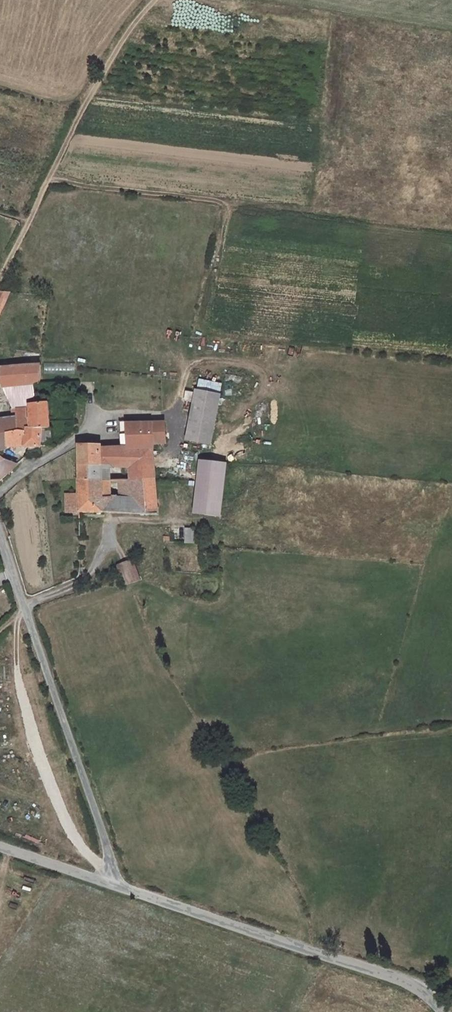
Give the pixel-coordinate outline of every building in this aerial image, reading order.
[(11,298),(1,297),(0,300),(0,320),(11,298)] [(7,392),(17,391),(38,390),(47,389),(41,369),(0,372),(0,389),(6,389),(7,392)] [(40,410),(38,390),(17,391),(18,412),(40,410)] [(182,445),(206,447),(212,394),(188,392),(182,445)] [(11,453),(13,453),(14,452),(33,452),(44,452),(47,452),(46,434),(54,434),(51,408),(40,410),(18,412),(19,424),(20,438),(0,440),(0,457),(11,453)] [(20,438),(19,424),(0,426),(0,440),(20,438)] [(126,453),(152,453),(150,427),(125,428),(125,441),(126,453)] [(160,427),(150,427),(152,453),(162,454),(161,442),(160,427)] [(126,453),(125,441),(110,440),(111,453),(126,453)] [(79,486),(102,485),(101,473),(128,474),(128,484),(141,483),(153,483),(152,453),(126,453),(111,453),(103,454),(103,449),(79,450),(79,486)] [(194,487),(193,501),(217,502),(220,466),(197,464),(194,487)] [(22,472),(20,470),(8,466),(6,468),(1,472),(0,469),(0,489),(22,472)] [(102,485),(79,486),(79,498),(66,499),(67,519),(155,520),(153,483),(141,483),(141,503),(123,502),(103,502),(102,485)] [(128,484),(122,484),(123,502),(141,503),(141,483),(128,484)] [(214,519),(217,502),(193,501),(191,517),(214,519)] [(189,532),(179,531),(179,545),(188,545),(189,532)] [(135,585),(132,576),(128,566),(114,571),(118,581),(121,589),(135,585)]
